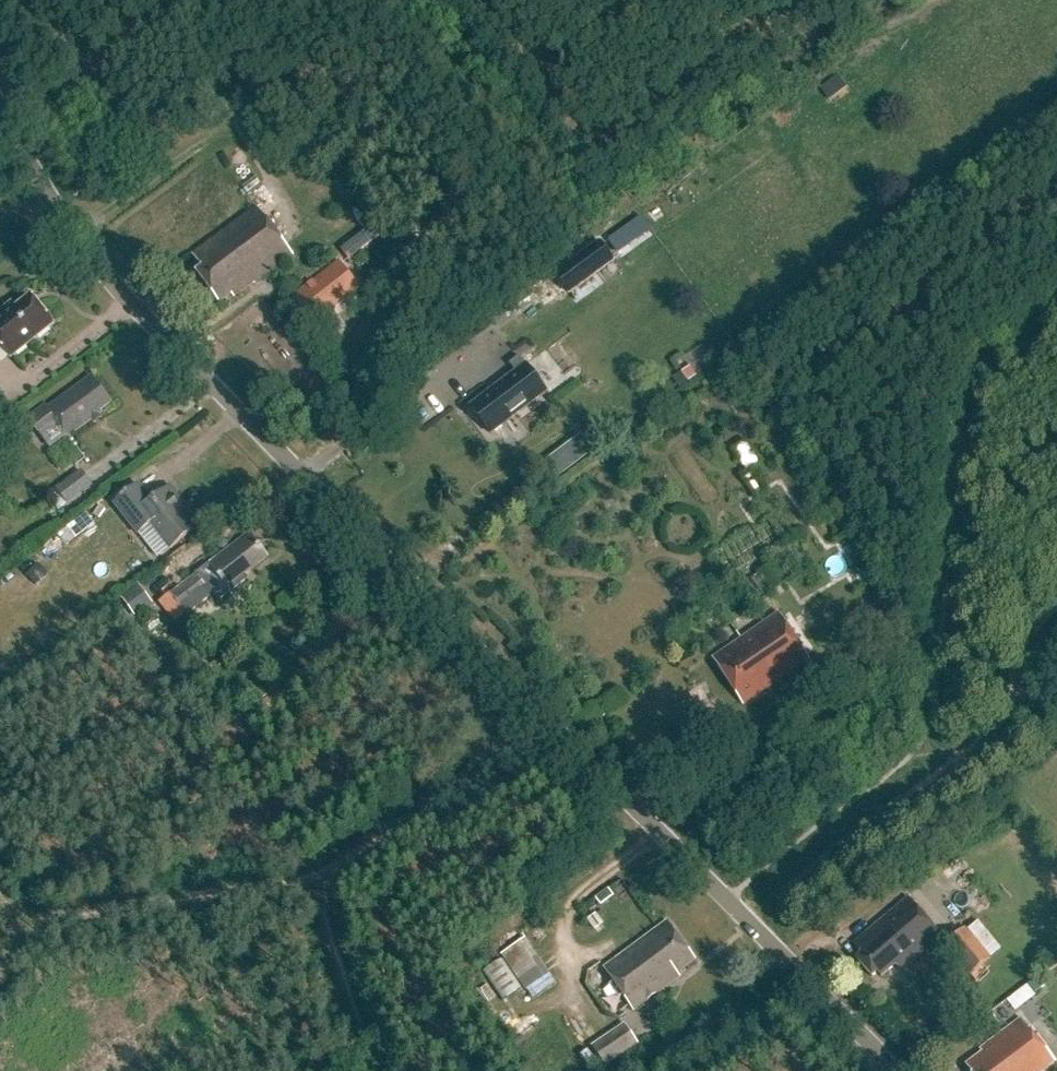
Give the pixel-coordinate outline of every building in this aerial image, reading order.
[(254,284),(293,255),(257,207),(192,255),(203,269),(197,273),(220,303),(231,294),(234,297),(253,283),(254,284)] [(651,228),(642,216),(608,240),(617,252),(651,228)] [(341,243),(347,256),(379,240),(373,227),(341,243)] [(599,242),(555,274),(569,294),(614,262),(599,242)] [(360,290),(339,261),(293,295),(303,309),(314,324),(360,290)] [(32,295),(16,308),(12,303),(0,312),(0,344),(11,357),(54,323),(51,320),(52,315),(46,308),(41,307),(32,295)] [(592,335),(583,341),(590,351),(599,344),(592,335)] [(698,375),(727,358),(714,336),(671,361),(677,371),(691,363),(698,375)] [(491,434),(547,392),(518,354),(508,362),(515,372),(470,406),(491,434)] [(689,367),(682,372),(688,381),(695,376),(689,367)] [(100,411),(111,403),(92,377),(49,409),(46,405),(29,418),(41,435),(42,434),(52,447),(68,435),(69,437),(102,413),(100,411)] [(21,425),(15,417),(0,428),(6,436),(21,425)] [(591,450),(581,436),(565,448),(576,462),(591,450)] [(744,440),(732,448),(746,469),(758,461),(744,440)] [(81,470),(56,489),(68,504),(93,485),(81,470)] [(140,485),(116,504),(139,534),(159,559),(172,549),(200,527),(182,504),(184,502),(172,486),(153,501),(140,485)] [(68,528),(76,538),(94,525),(86,515),(68,528)] [(187,616),(217,593),(221,599),(247,579),(244,575),(268,557),(250,534),(196,576),(197,577),(171,596),(187,616)] [(142,587),(125,599),(136,615),(153,603),(142,587)] [(369,615),(381,606),(376,598),(364,607),(369,615)] [(724,609),(711,617),(720,631),(733,623),(724,609)] [(712,658),(743,705),(810,659),(778,613),(712,658)] [(902,971),(943,936),(909,896),(854,944),(862,954),(857,958),(872,976),(877,972),(881,977),(896,965),(902,971)] [(944,946),(970,976),(971,975),(979,985),(998,969),(990,959),(1003,948),(977,918),(944,946)] [(677,973),(695,960),(666,922),(604,968),(636,1011),(680,977),(677,973)] [(550,974),(525,938),(501,954),(525,990),(550,974)] [(523,987),(503,958),(483,972),(502,1001),(523,987)] [(915,970),(924,980),(934,972),(925,962),(915,970)] [(1034,983),(1008,995),(1013,1007),(1040,995),(1034,983)] [(1022,1018),(980,1049),(983,1052),(968,1064),(973,1070),(1042,1070),(1055,1062),(1022,1018)] [(639,1044),(625,1024),(591,1047),(605,1067),(639,1044)]
